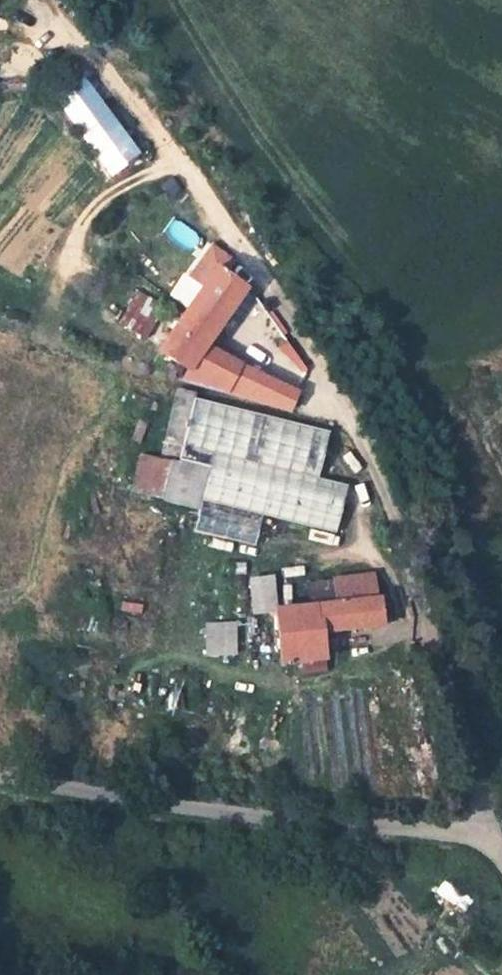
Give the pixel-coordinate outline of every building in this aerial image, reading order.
[(101,103),(83,78),(55,98),(74,122),(101,103)] [(74,122),(112,175),(140,155),(101,103),(74,122)] [(222,273),(229,261),(209,248),(202,258),(215,268),(222,273)] [(205,347),(245,289),(222,273),(215,268),(158,349),(189,370),(205,347)] [(178,297),(168,292),(162,303),(171,309),(178,297)] [(163,309),(137,294),(119,325),(145,339),(163,309)] [(291,347),(276,328),(271,332),(285,351),(291,347)] [(189,370),(181,381),(228,394),(241,366),(205,347),(189,370)] [(300,361),(296,355),(290,359),(295,365),(300,361)] [(262,403),(273,382),(241,366),(228,394),(262,403)] [(296,394),(273,382),(262,403),(288,410),(296,394)] [(194,395),(177,391),(160,461),(140,456),(132,490),(196,506),(198,499),(204,475),(193,473),(196,462),(178,458),(182,442),(193,398),(194,395)] [(329,432),(193,398),(182,442),(210,450),(318,476),(329,432)] [(204,475),(210,450),(182,442),(178,458),(196,462),(193,473),(204,475)] [(198,499),(258,514),(330,531),(343,483),(318,476),(210,450),(204,475),(198,499)] [(191,530),(251,543),(258,514),(198,499),(196,506),(191,530)] [(374,599),(372,575),(334,580),(337,601),(310,604),(275,609),(275,611),(282,664),(287,663),(288,667),(292,666),(292,663),(301,662),(302,672),(324,670),(319,632),(389,624),(386,596),(380,596),(380,599),(374,599)] [(252,581),(254,612),(275,611),(275,609),(271,579),(252,581)] [(308,583),(310,604),(337,601),(334,580),(308,583)] [(232,623),(202,623),(201,657),(232,657),(232,623)]
